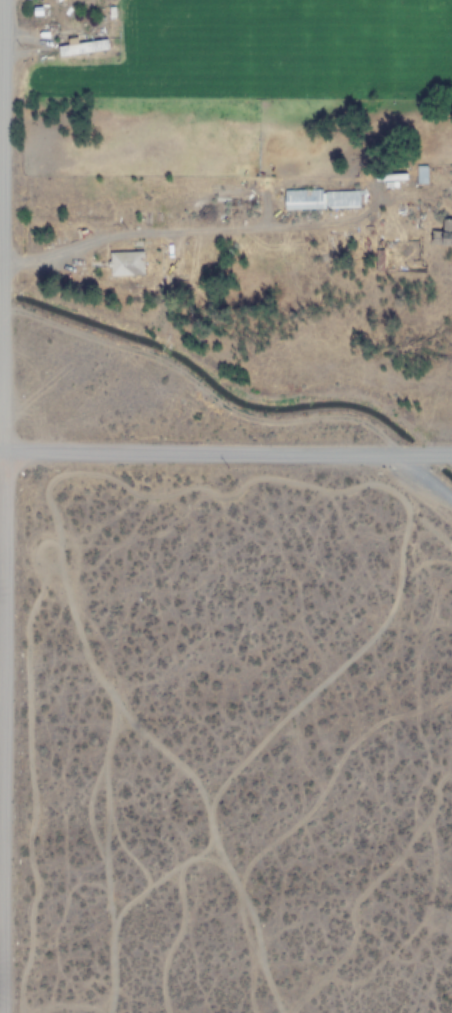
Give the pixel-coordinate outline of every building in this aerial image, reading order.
[(58,55),(107,51),(106,40),(57,44),(58,55)] [(359,209),(359,190),(283,190),(283,210),(359,209)] [(446,232),(432,232),(432,245),(451,245),(451,232),(446,232)] [(109,252),(109,276),(143,276),(143,252),(109,252)]
